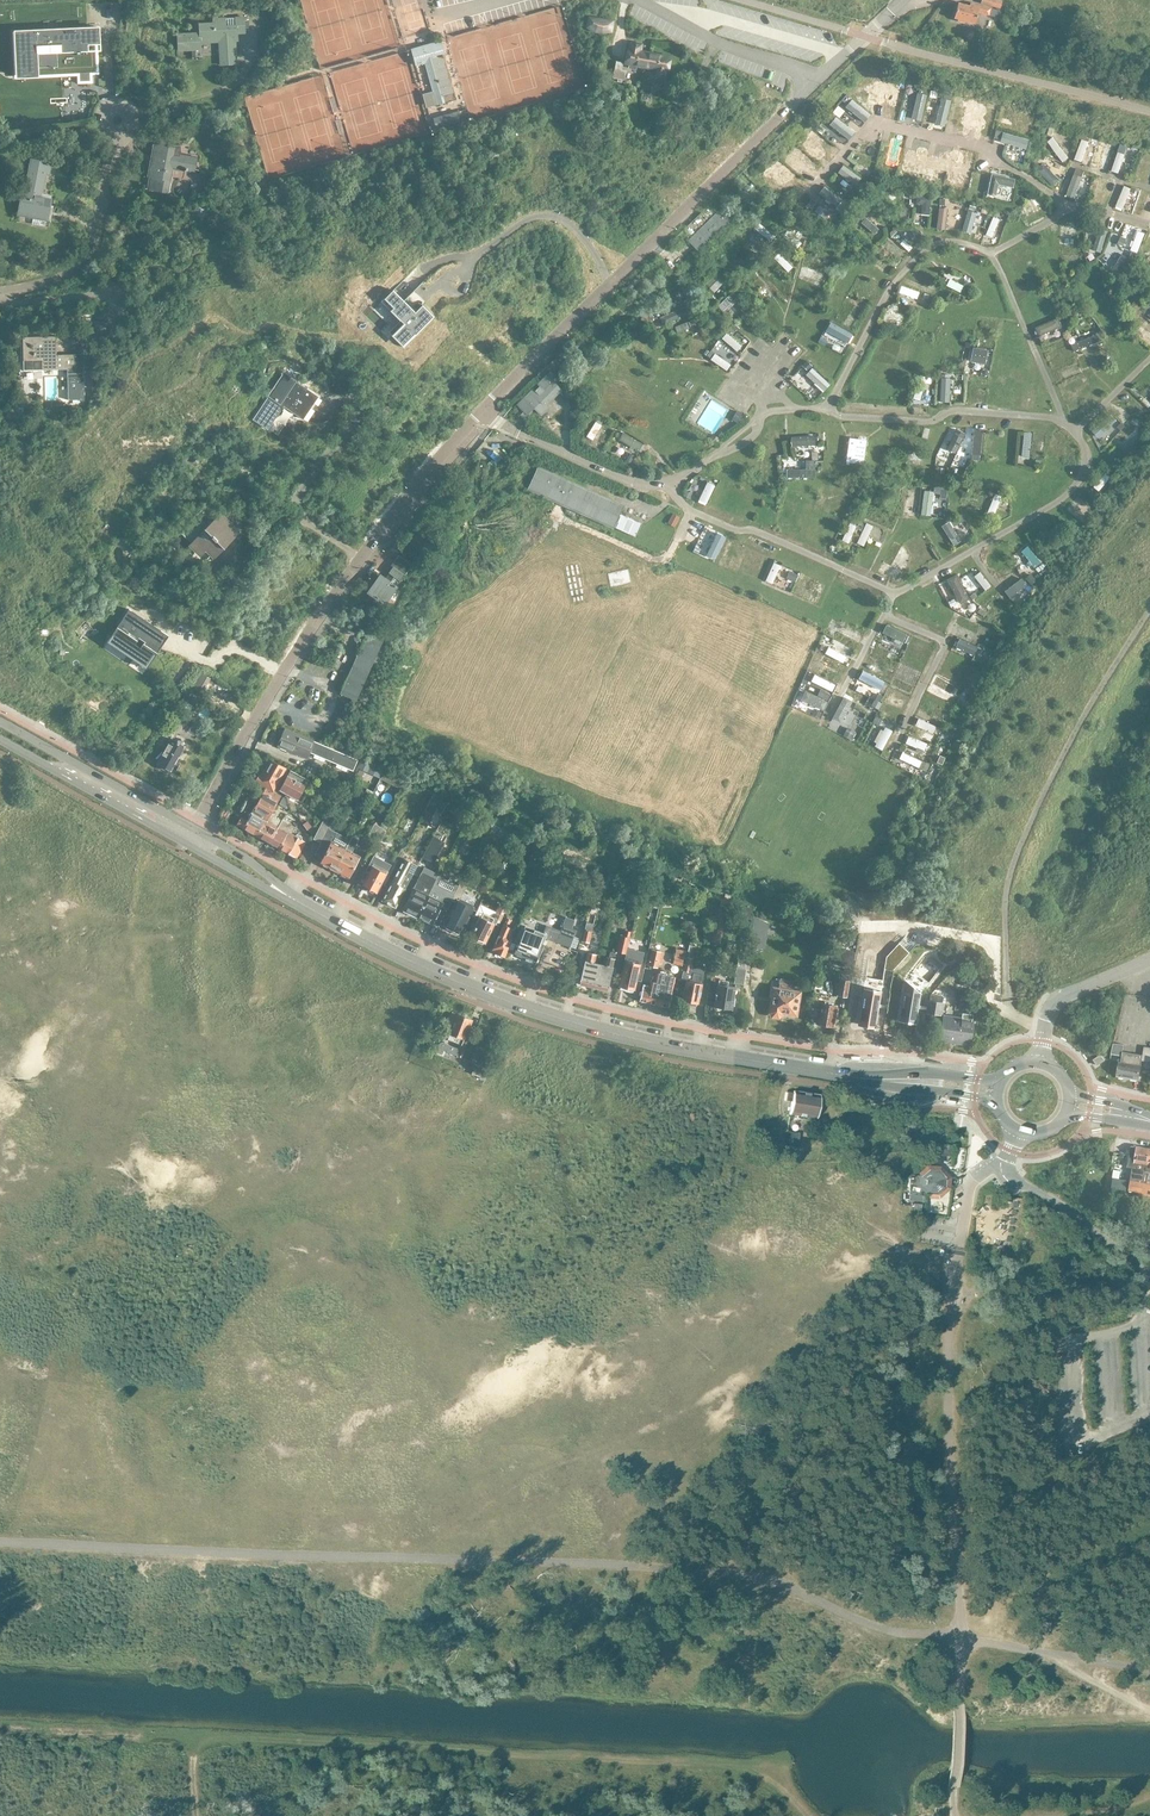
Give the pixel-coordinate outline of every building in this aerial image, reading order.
[(958,3),(954,18),(957,18),(956,20),(964,22),(965,20),(975,23),(977,12),(996,17),(998,10),(969,2),(968,6),(958,3)] [(611,33),(614,21),(589,16),(586,27),(594,32),(601,34),(603,33),(611,33)] [(199,24),(199,32),(177,33),(178,51),(202,50),(202,42),(219,41),(221,65),(236,64),(235,40),(238,40),(237,33),(245,32),(244,17),(213,19),(213,23),(199,24)] [(99,28),(14,31),(16,78),(78,75),(78,83),(92,83),(92,75),(99,75),(98,43),(101,43),(99,28)] [(426,108),(456,100),(444,57),(445,57),(441,40),(411,48),(415,65),(424,63),(432,91),(423,94),(426,108)] [(627,62),(647,66),(649,54),(639,52),(640,45),(632,44),(631,51),(629,50),(627,62)] [(803,56),(813,59),(816,49),(807,46),(803,56)] [(649,54),(647,66),(657,67),(656,74),(664,76),(665,69),(667,69),(669,58),(649,54)] [(624,80),(626,70),(621,69),(623,63),(616,61),(612,77),(624,80)] [(644,81),(641,93),(645,94),(646,92),(649,93),(650,90),(652,82),(644,81)] [(682,90),(673,102),(680,107),(688,96),(682,90)] [(846,94),(841,100),(846,104),(851,97),(846,94)] [(436,128),(462,121),(459,111),(433,118),(436,128)] [(830,111),(825,118),(830,122),(835,115),(830,111)] [(835,115),(827,126),(847,141),(855,130),(835,115)] [(814,130),(809,137),(813,141),(819,134),(814,130)] [(1000,141),(1026,148),(1029,138),(1003,130),(1000,141)] [(819,133),(813,141),(832,157),(838,149),(819,133)] [(1061,162),(1067,158),(1054,135),(1047,138),(1061,162)] [(1092,164),(1106,167),(1112,143),(1097,140),(1092,164)] [(870,142),(864,166),(873,168),(879,144),(870,142)] [(182,144),(158,145),(154,145),(148,176),(149,176),(147,189),(166,192),(171,165),(185,168),(184,171),(187,172),(187,170),(194,171),(197,157),(180,154),(181,150),(181,145),(182,145),(182,144)] [(1120,144),(1117,151),(1124,154),(1127,146),(1120,144)] [(796,146),(791,152),(795,155),(801,149),(796,146)] [(857,151),(851,156),(855,159),(861,154),(857,151)] [(31,159),(29,170),(24,197),(21,197),(18,215),(33,218),(32,224),(45,226),(46,220),(48,221),(52,199),(40,197),(41,193),(39,192),(41,184),(44,184),(46,174),(50,175),(52,163),(31,159)] [(773,168),(793,186),(801,178),(781,160),(773,168)] [(1055,184),(1061,177),(1041,162),(1035,169),(1055,184)] [(851,185),(859,174),(843,163),(835,174),(851,185)] [(764,171),(760,175),(767,181),(770,176),(764,171)] [(998,185),(1014,186),(1015,176),(990,173),(987,192),(997,193),(998,185)] [(214,183),(205,182),(204,190),(212,191),(214,183)] [(834,209),(842,197),(824,184),(816,196),(834,209)] [(1123,184),(1116,206),(1123,208),(1130,186),(1123,184)] [(841,189),(838,193),(844,197),(847,194),(841,189)] [(901,190),(899,198),(908,200),(909,192),(901,190)] [(916,193),(916,202),(921,203),(920,213),(929,214),(930,194),(916,193)] [(1037,197),(1031,200),(1035,207),(1041,204),(1037,197)] [(936,226),(944,228),(948,207),(940,206),(936,226)] [(1043,206),(1025,215),(1029,223),(1047,214),(1043,206)] [(698,249),(732,215),(724,207),(690,241),(698,249)] [(967,209),(962,229),(971,232),(977,212),(967,209)] [(792,222),(787,228),(792,232),(797,226),(792,222)] [(1102,251),(1106,229),(1098,228),(1094,249),(1102,251)] [(1139,251),(1144,231),(1136,229),(1131,249),(1139,251)] [(1120,236),(1117,243),(1123,246),(1126,238),(1120,236)] [(1132,251),(1129,257),(1136,260),(1139,253),(1132,251)] [(778,253),(775,256),(788,270),(791,266),(778,253)] [(824,257),(821,264),(828,267),(831,260),(824,257)] [(770,258),(766,262),(771,267),(775,263),(770,258)] [(1020,268),(1014,270),(1017,277),(1022,275),(1020,268)] [(717,269),(704,283),(714,292),(727,279),(717,269)] [(858,295),(868,277),(861,273),(851,292),(858,295)] [(917,298),(919,290),(901,284),(899,291),(917,298)] [(393,290),(384,299),(393,309),(391,311),(404,324),(393,335),(404,348),(434,317),(422,304),(415,312),(393,290)] [(866,296),(863,302),(868,304),(871,298),(866,296)] [(844,322),(854,303),(847,299),(838,318),(844,322)] [(861,302),(857,309),(862,312),(866,306),(861,302)] [(886,316),(905,316),(906,305),(886,304),(886,316)] [(658,305),(652,307),(655,313),(660,311),(658,305)] [(685,305),(659,315),(663,324),(689,314),(685,305)] [(744,305),(740,309),(745,314),(749,310),(744,305)] [(1071,312),(1065,315),(1068,321),(1074,318),(1071,312)] [(1057,316),(1035,326),(1039,335),(1061,326),(1057,316)] [(674,323),(676,331),(696,325),(694,318),(674,323)] [(996,327),(997,319),(978,318),(978,326),(996,327)] [(731,325),(727,329),(733,333),(736,329),(731,325)] [(1137,328),(1132,334),(1138,339),(1143,332),(1137,328)] [(736,350),(741,344),(726,331),(721,336),(736,350)] [(1077,335),(1070,338),(1075,349),(1100,340),(1098,333),(1079,339),(1077,335)] [(55,336),(22,337),(22,370),(68,370),(70,399),(85,399),(84,355),(55,355),(55,336)] [(820,336),(817,342),(824,346),(827,340),(820,336)] [(718,338),(707,356),(727,369),(738,351),(718,338)] [(1073,347),(1067,349),(1070,357),(1075,355),(1073,347)] [(806,360),(801,365),(807,371),(812,365),(806,360)] [(813,366),(805,374),(823,390),(830,383),(813,366)] [(269,397),(253,419),(268,428),(283,405),(303,418),(317,396),(293,380),(294,379),(292,377),(283,371),(267,396),(269,397)] [(1083,374),(1077,378),(1082,384),(1087,380),(1083,374)] [(552,381),(546,375),(537,385),(539,386),(535,390),(533,388),(517,404),(524,410),(519,415),(523,418),(534,407),(540,414),(547,407),(545,405),(559,390),(561,392),(569,384),(560,375),(553,382),(552,381)] [(930,400),(929,375),(915,375),(916,400),(930,400)] [(1006,377),(1005,384),(1012,385),(1013,378),(1006,377)] [(575,397),(568,404),(574,409),(580,403),(575,397)] [(736,410),(731,419),(732,420),(739,424),(744,415),(736,410)] [(545,412),(540,418),(543,421),(548,416),(545,412)] [(1134,416),(1129,421),(1136,428),(1141,423),(1134,416)] [(767,431),(784,426),(782,419),(765,424),(767,431)] [(595,420),(586,435),(593,439),(602,423),(595,420)] [(1121,422),(1117,427),(1121,430),(1125,426),(1121,422)] [(944,445),(955,451),(965,432),(954,426),(944,445)] [(927,439),(929,429),(924,427),(921,437),(927,439)] [(1072,449),(1077,444),(1060,427),(1055,433),(1072,449)] [(1030,455),(1031,431),(1023,430),(1022,454),(1030,455)] [(622,431),(618,439),(640,449),(644,441),(622,431)] [(790,435),(791,445),(816,443),(815,433),(790,435)] [(712,434),(708,441),(715,445),(719,438),(712,434)] [(847,437),(847,462),(864,462),(865,437),(847,437)] [(600,440),(595,449),(600,452),(605,443),(600,440)] [(630,453),(626,460),(630,462),(634,456),(630,453)] [(1072,453),(1069,458),(1075,461),(1078,455),(1072,453)] [(538,466),(527,489),(612,528),(623,504),(538,466)] [(768,471),(761,472),(762,479),(769,479),(768,471)] [(953,474),(952,481),(962,482),(963,475),(953,474)] [(698,500),(706,503),(715,483),(707,480),(698,500)] [(825,482),(822,491),(848,499),(851,490),(825,482)] [(934,485),(933,493),(940,494),(941,486),(934,485)] [(686,490),(683,496),(689,499),(692,493),(686,490)] [(1084,492),(1080,497),(1089,504),(1094,499),(1084,492)] [(179,532),(194,546),(183,557),(199,573),(199,575),(209,585),(220,572),(210,562),(238,533),(219,514),(213,519),(202,508),(179,532)] [(890,528),(894,520),(871,511),(868,519),(890,528)] [(674,527),(680,517),(673,513),(668,523),(674,527)] [(621,514),(615,527),(634,536),(640,523),(621,514)] [(961,514),(950,520),(954,526),(965,520),(961,514)] [(1082,514),(1077,519),(1082,524),(1087,519),(1082,514)] [(848,543),(856,523),(850,520),(841,540),(848,543)] [(856,542),(863,545),(873,524),(866,521),(856,542)] [(715,558),(725,535),(716,531),(706,554),(715,558)] [(922,532),(915,537),(918,543),(926,538),(922,532)] [(414,534),(412,538),(419,543),(422,540),(414,534)] [(1027,545),(1021,550),(1035,565),(1041,560),(1027,545)] [(751,547),(741,567),(749,570),(758,550),(751,547)] [(390,565),(393,567),(388,573),(384,579),(380,576),(369,592),(385,603),(412,564),(398,554),(390,565)] [(765,556),(762,564),(768,567),(771,560),(765,556)] [(773,560),(765,579),(772,582),(780,564),(773,560)] [(900,565),(896,571),(903,575),(907,568),(900,565)] [(984,589),(990,585),(981,570),(974,574),(984,589)] [(243,571),(231,572),(232,585),(245,583),(243,571)] [(789,571),(786,578),(795,582),(798,574),(789,571)] [(957,573),(947,578),(959,602),(969,597),(957,573)] [(1031,573),(1025,578),(1031,585),(1037,580),(1031,573)] [(1022,578),(1004,587),(1008,595),(1026,586),(1022,578)] [(986,610),(1001,598),(997,593),(982,605),(986,610)] [(954,598),(948,601),(950,607),(956,604),(954,598)] [(1005,623),(1012,609),(1006,605),(998,620),(1005,623)] [(945,622),(948,615),(930,607),(927,614),(945,622)] [(979,608),(977,612),(984,616),(986,612),(979,608)] [(120,623),(106,643),(145,670),(159,650),(168,636),(153,625),(143,618),(129,609),(120,623)] [(953,621),(978,631),(981,623),(957,613),(953,621)] [(366,673),(382,639),(367,633),(352,667),(340,694),(354,700),(366,673)] [(959,636),(954,645),(973,654),(978,645),(959,636)] [(911,638),(908,643),(914,646),(917,640),(911,638)] [(989,639),(985,647),(994,651),(998,643),(989,639)] [(828,646),(825,652),(843,661),(846,655),(828,646)] [(907,650),(903,659),(923,669),(927,659),(907,650)] [(967,673),(969,665),(948,658),(945,665),(967,673)] [(858,677),(880,688),(884,680),(863,668),(858,677)] [(199,692),(208,677),(201,672),(191,687),(199,692)] [(832,690),(835,683),(814,672),(811,679),(832,690)] [(979,672),(976,678),(982,681),(985,674),(979,672)] [(955,685),(951,692),(956,695),(960,688),(955,685)] [(888,686),(885,693),(890,695),(894,688),(888,686)] [(870,704),(873,697),(851,688),(848,695),(870,704)] [(820,689),(817,695),(827,700),(830,694),(820,689)] [(878,693),(874,700),(880,702),(883,696),(878,693)] [(832,719),(843,723),(852,698),(841,694),(832,719)] [(874,699),(871,705),(878,709),(881,703),(880,702),(874,700),(874,699)] [(920,708),(942,718),(945,709),(923,700),(920,708)] [(883,702),(880,709),(900,716),(902,709),(883,702)] [(172,706),(165,718),(173,723),(179,710),(172,706)] [(814,709),(811,714),(819,718),(821,713),(814,709)] [(875,716),(872,722),(878,725),(882,719),(875,716)] [(915,716),(912,726),(933,734),(937,724),(915,716)] [(955,724),(952,731),(957,733),(960,726),(955,724)] [(883,749),(891,729),(881,725),(873,745),(883,749)] [(847,727),(842,735),(851,740),(856,731),(847,727)] [(314,741),(286,729),(278,745),(304,757),(308,748),(310,749),(314,741)] [(908,733),(905,741),(923,750),(927,742),(908,733)] [(171,770),(184,745),(170,737),(157,762),(171,770)] [(310,749),(309,752),(311,753),(353,771),(358,759),(329,747),(319,742),(314,741),(310,749)] [(940,755),(936,762),(942,765),(945,757),(940,755)] [(266,787),(273,791),(287,768),(270,758),(260,775),(270,780),(266,787)] [(922,760),(919,767),(925,771),(929,764),(922,760)] [(361,761),(358,768),(367,772),(370,765),(361,761)] [(370,765),(367,772),(379,777),(383,770),(371,764),(370,765)] [(407,780),(385,769),(380,779),(402,790),(407,780)] [(302,776),(296,773),(290,770),(280,789),(298,799),(308,780),(302,776)] [(265,788),(253,810),(262,815),(265,811),(266,812),(267,810),(270,811),(271,812),(281,796),(273,791),(266,787),(270,780),(260,775),(259,774),(254,781),(265,788)] [(434,792),(425,810),(433,815),(442,797),(434,792)] [(468,809),(454,802),(450,810),(464,817),(468,809)] [(225,822),(231,811),(224,807),(220,815),(221,820),(225,822)] [(474,818),(492,827),(496,818),(478,809),(474,818)] [(262,815),(253,810),(247,820),(241,817),(236,824),(256,835),(270,811),(267,810),(266,812),(265,811),(262,815)] [(271,814),(271,812),(270,811),(256,835),(270,843),(283,820),(282,820),(281,820),(275,817),(276,816),(271,814)] [(325,817),(313,838),(321,842),(333,821),(325,817)] [(278,848),(292,825),(291,825),(292,823),(289,822),(288,823),(283,820),(270,843),(278,848)] [(303,824),(307,830),(312,827),(307,821),(303,824)] [(375,823),(374,824),(368,836),(376,840),(383,828),(375,823)] [(295,827),(292,825),(278,848),(296,858),(305,841),(291,834),(293,831),(295,827)] [(328,831),(315,854),(322,858),(320,862),(334,870),(352,836),(348,834),(346,837),(336,832),(334,835),(328,831)] [(515,832),(510,840),(521,847),(527,838),(515,832)] [(433,835),(422,857),(433,863),(445,842),(433,835)] [(352,836),(334,870),(348,877),(359,857),(350,852),(354,845),(353,845),(357,838),(352,836)] [(533,850),(527,866),(534,869),(536,865),(540,866),(545,854),(533,850)] [(404,858),(397,872),(382,900),(395,907),(413,874),(408,871),(412,863),(404,858)] [(376,892),(386,873),(373,866),(363,885),(369,888),(369,891),(372,892),(374,891),(376,892)] [(427,896),(433,885),(436,879),(422,871),(413,889),(404,908),(418,915),(427,896)] [(610,882),(608,891),(614,892),(616,883),(610,882)] [(453,901),(462,884),(460,883),(454,895),(442,889),(433,885),(427,896),(418,915),(432,922),(440,906),(448,910),(452,901),(453,901)] [(467,887),(462,884),(453,901),(456,903),(446,925),(450,927),(449,929),(458,934),(459,931),(460,932),(472,908),(471,908),(476,899),(463,893),(467,887)] [(657,908),(660,894),(653,892),(649,906),(657,908)] [(668,900),(669,905),(680,904),(679,893),(668,894),(668,900)] [(721,898),(719,907),(728,908),(730,899),(724,898),(721,898)] [(491,914),(490,917),(483,913),(481,918),(479,917),(470,935),(472,936),(471,938),(478,941),(479,940),(484,942),(493,924),(498,926),(506,908),(499,904),(495,913),(491,914)] [(716,907),(711,929),(709,929),(708,933),(710,933),(709,939),(709,940),(720,942),(724,922),(727,909),(716,907)] [(516,930),(511,927),(503,924),(492,948),(497,950),(495,953),(504,957),(516,930)] [(586,924),(584,929),(582,941),(588,943),(591,931),(592,925),(586,924)] [(537,961),(538,958),(537,958),(538,956),(540,957),(544,949),(541,948),(544,942),(546,942),(548,938),(570,947),(573,936),(551,928),(549,934),(543,932),(539,943),(521,936),(514,952),(517,953),(517,955),(523,957),(524,956),(526,957),(525,960),(535,963),(536,961),(537,961)] [(626,953),(626,951),(629,937),(631,931),(625,930),(624,936),(620,935),(616,951),(626,953)] [(886,956),(884,969),(892,970),(909,952),(898,942),(886,956)] [(687,951),(684,965),(683,970),(681,979),(686,980),(681,1000),(698,1003),(702,983),(701,983),(703,975),(705,967),(691,964),(693,958),(694,959),(697,947),(689,945),(687,951)] [(834,951),(834,955),(834,960),(838,966),(851,968),(853,967),(855,952),(836,946),(834,951)] [(594,983),(599,963),(594,962),(596,954),(594,953),(594,949),(588,948),(580,980),(594,983)] [(628,948),(619,986),(625,987),(625,989),(632,991),(633,989),(634,989),(643,952),(641,952),(634,950),(628,948)] [(661,959),(663,951),(651,949),(647,965),(657,967),(658,959),(661,959)] [(684,965),(687,951),(676,949),(674,956),(673,963),(684,965)] [(604,964),(599,963),(594,983),(608,987),(611,973),(614,973),(615,967),(613,967),(615,958),(616,953),(610,952),(609,957),(605,956),(604,964)] [(743,984),(745,969),(736,968),(734,982),(743,984)] [(665,971),(664,971),(656,1004),(668,1007),(672,990),(673,983),(674,984),(675,976),(673,976),(673,973),(669,972),(669,970),(666,969),(665,971)] [(904,981),(898,1019),(898,1022),(915,1025),(915,1023),(916,1023),(921,993),(920,992),(929,982),(913,969),(904,980),(904,981)] [(656,1004),(664,971),(660,970),(660,973),(657,972),(655,972),(652,981),(651,981),(650,986),(643,984),(639,1000),(656,1004)] [(841,974),(840,980),(838,995),(846,996),(850,975),(841,974)] [(863,988),(858,1023),(874,1026),(874,1028),(875,1028),(881,990),(883,980),(865,977),(863,988)] [(780,978),(778,988),(774,988),(770,1012),(772,1016),(778,1017),(782,1014),(782,1012),(796,1015),(799,992),(794,991),(796,980),(780,978)] [(709,987),(707,1000),(715,1001),(714,1006),(716,1007),(717,1009),(721,1009),(723,1008),(732,1009),(736,987),(728,986),(729,981),(719,979),(719,984),(717,983),(716,988),(709,987)] [(930,994),(929,1000),(927,1013),(940,1015),(943,996),(930,994)] [(833,1026),(836,1006),(820,1003),(817,1023),(833,1026)] [(451,1011),(447,1021),(452,1023),(449,1031),(451,1032),(463,1037),(466,1038),(473,1020),(451,1011)] [(970,1044),(974,1021),(972,1021),(973,1016),(963,1014),(961,1020),(957,1019),(945,1017),(943,1026),(941,1026),(940,1039),(970,1044)] [(440,1043),(438,1049),(445,1051),(457,1056),(461,1058),(462,1057),(463,1057),(470,1039),(463,1037),(451,1032),(449,1039),(460,1043),(462,1044),(460,1049),(442,1042),(440,1043)] [(1111,1053),(1122,1055),(1121,1061),(1119,1061),(1116,1076),(1138,1079),(1139,1074),(1149,1075),(1149,1067),(1149,1046),(1144,1045),(1124,1041),(1123,1044),(1113,1043),(1111,1053)] [(473,1068),(471,1073),(479,1076),(481,1072),(482,1071),(473,1068)] [(479,1076),(479,1078),(483,1080),(484,1080),(487,1074),(486,1074),(481,1072),(479,1076)] [(797,1115),(798,1115),(798,1118),(807,1119),(807,1116),(816,1118),(819,1094),(793,1090),(792,1092),(786,1091),(785,1100),(791,1101),(789,1114),(797,1115)] [(799,1133),(790,1132),(789,1145),(796,1146),(799,1133)] [(1131,1146),(1127,1167),(1132,1167),(1128,1190),(1142,1192),(1144,1182),(1145,1173),(1149,1148),(1136,1146),(1136,1147),(1131,1146)] [(910,1174),(909,1195),(915,1195),(914,1200),(926,1200),(926,1198),(927,1198),(940,1199),(951,1189),(951,1176),(942,1166),(928,1165),(919,1173),(920,1175),(910,1174)] [(1113,1178),(1111,1189),(1126,1191),(1127,1180),(1113,1178)]
